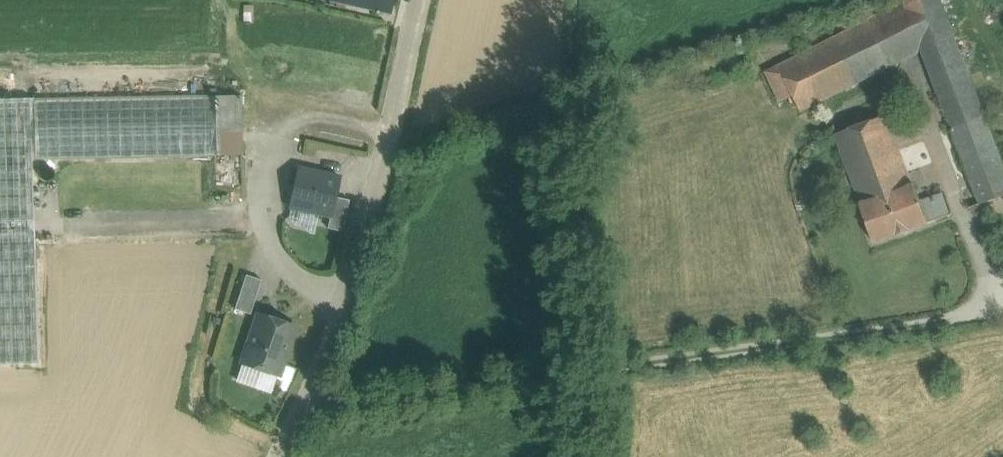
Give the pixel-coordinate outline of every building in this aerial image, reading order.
[(390,14),(393,0),(325,0),(390,14)] [(865,21),(889,68),(922,52),(922,50),(955,37),(940,0),(907,0),(865,21)] [(865,21),(780,65),(794,95),(802,111),(889,68),(865,21)] [(922,50),(922,52),(981,204),(1002,196),(1002,164),(955,37),(922,50)] [(794,95),(780,65),(766,72),(780,102),(794,95)] [(240,95),(214,96),(216,156),(221,156),(242,155),(240,95)] [(34,99),(33,99),(35,159),(216,156),(214,96),(34,99)] [(0,99),(0,221),(33,220),(33,175),(32,174),(32,160),(35,159),(33,99),(34,99),(34,98),(0,99)] [(899,111),(837,134),(862,202),(913,183),(914,185),(925,181),(899,111)] [(242,155),(221,156),(221,187),(242,186),(242,155)] [(339,177),(299,168),(291,208),(330,216),(334,197),(339,177)] [(862,202),(860,203),(874,243),(928,223),(920,203),(914,185),(913,183),(862,202)] [(943,194),(920,203),(928,223),(951,215),(943,194)] [(349,200),(334,197),(330,216),(328,228),(342,231),(349,200)] [(38,357),(33,221),(33,220),(0,221),(0,358),(38,357)] [(261,280),(246,275),(234,309),(250,314),(261,280)] [(294,327),(258,315),(242,363),(278,375),(294,327)]
